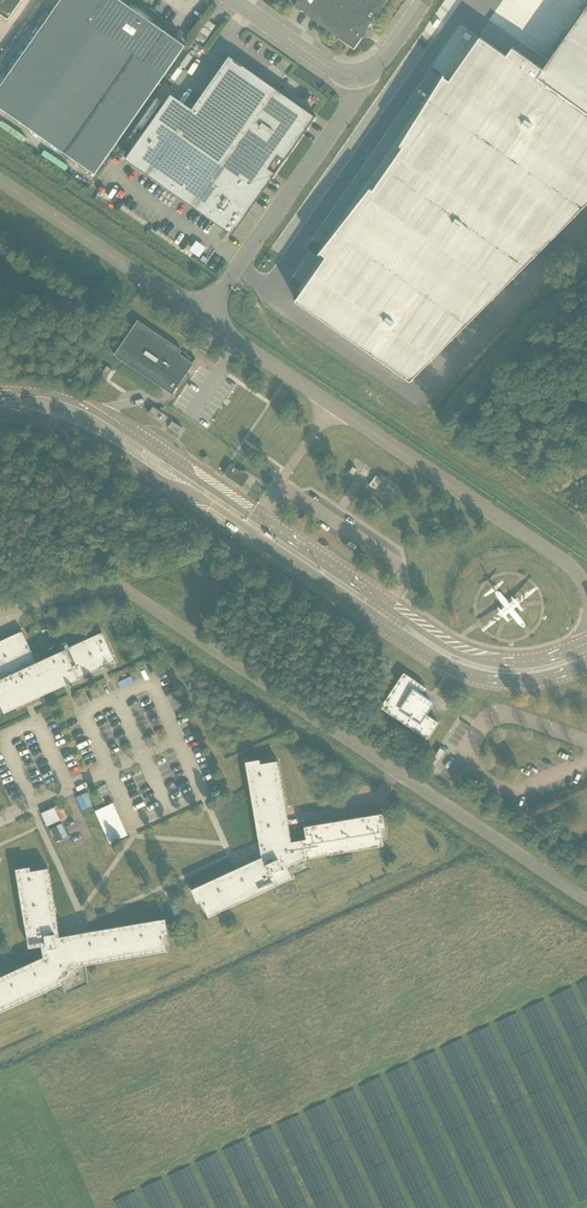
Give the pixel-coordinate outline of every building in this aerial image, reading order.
[(0,86),(0,107),(95,174),(179,55),(186,45),(175,38),(166,32),(151,21),(151,20),(148,16),(142,12),(136,8),(131,6),(131,7),(121,0),(61,0),(0,86)] [(8,19),(22,0),(0,0),(0,13),(8,19)] [(294,6),(354,48),(363,36),(361,35),(367,27),(368,28),(388,0),(298,0),(294,6)] [(296,300),(410,381),(586,203),(586,6),(543,69),(512,48),(506,56),(480,37),(450,81),(443,76),(400,145),(403,147),(373,190),(370,188),(320,253),(326,257),(296,300)] [(208,20),(196,37),(204,43),(216,25),(208,20)] [(163,105),(125,159),(207,216),(227,231),(229,232),(244,210),(252,199),(266,178),(270,181),(268,182),(269,183),(316,116),(311,113),(306,120),(272,96),(277,89),(262,79),(230,56),(224,63),(192,109),(171,94),(163,105)] [(138,320),(122,344),(114,355),(172,394),(196,360),(195,359),(193,363),(179,353),(182,350),(138,320)] [(180,435),(184,429),(172,421),(168,427),(180,435)] [(223,474),(228,477),(229,475),(239,482),(245,474),(230,464),(223,474)] [(376,489),(382,480),(376,476),(369,485),(376,489)] [(1,641),(0,641),(0,697),(7,711),(115,661),(102,632),(36,663),(22,631),(1,641)] [(381,707),(427,739),(438,722),(424,713),(431,703),(421,695),(426,688),(404,673),(381,707)] [(429,764),(431,765),(435,767),(446,751),(442,748),(440,747),(429,764)] [(209,916),(293,877),(288,866),(305,857),(305,858),(384,844),(381,828),(384,827),(385,827),(383,813),(305,826),(307,839),(291,841),(278,760),(261,763),(260,761),(260,759),(246,761),(262,857),(192,889),(198,902),(199,901),(201,900),(209,916)] [(113,842),(128,835),(113,803),(99,810),(113,842)] [(92,931),(59,937),(48,868),(31,871),(30,868),(30,867),(16,869),(29,947),(42,945),(44,957),(0,977),(0,1011),(62,983),(61,979),(68,975),(72,965),(75,964),(75,965),(166,950),(164,933),(168,932),(166,918),(92,931)]
